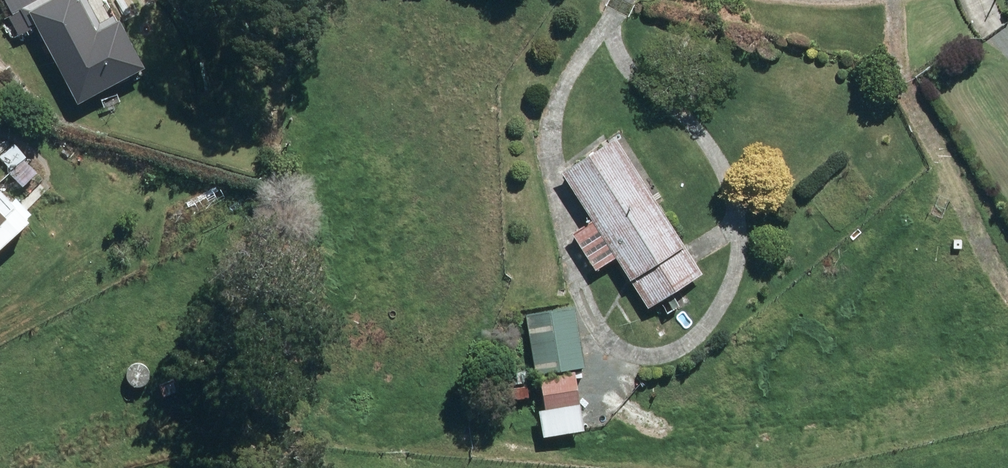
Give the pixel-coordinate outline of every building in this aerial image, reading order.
[(13,13),(36,0),(6,0),(13,13)] [(28,7),(77,99),(144,64),(119,16),(96,28),(81,0),(42,0),(28,7)] [(562,168),(593,217),(573,230),(595,265),(614,253),(647,304),(701,270),(615,134),(562,168)] [(216,186),(183,205),(191,218),(224,200),(216,186)] [(0,209),(0,241),(16,225),(0,209)] [(953,247),(962,247),(963,238),(953,238),(953,247)] [(676,297),(681,294),(677,288),(659,300),(667,312),(680,303),(676,297)] [(527,312),(536,373),(583,366),(573,305),(527,312)] [(525,367),(506,370),(508,383),(526,380),(525,367)] [(546,405),(537,407),(541,432),(582,426),(574,369),(541,374),(546,405)] [(171,377),(157,384),(162,395),(176,388),(171,377)] [(527,383),(510,384),(512,396),(529,394),(527,383)]
